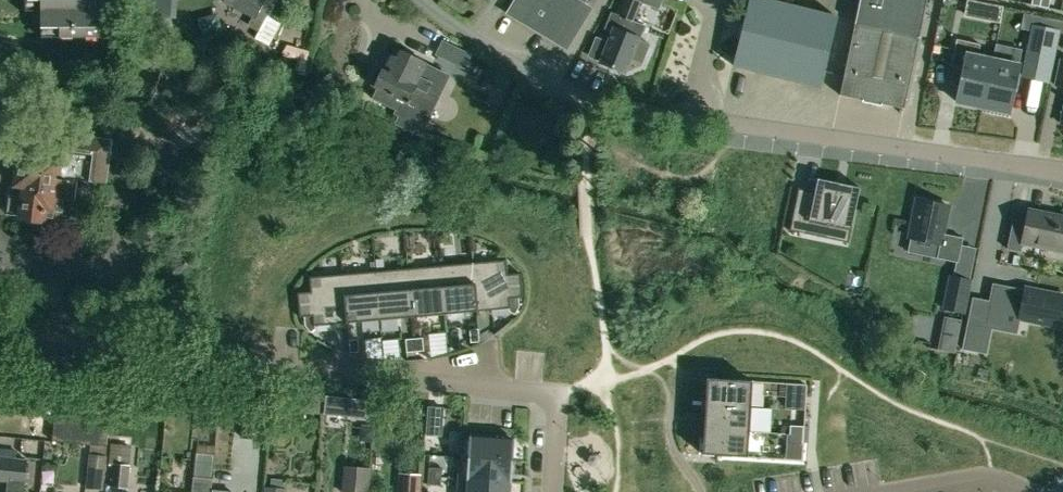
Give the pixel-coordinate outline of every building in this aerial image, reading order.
[(40,37),(102,37),(102,8),(96,8),(96,0),(40,0),(40,37)] [(253,19),(263,0),(223,0),(222,2),(253,19)] [(589,8),(583,4),(586,0),(515,0),(508,13),(566,47),(589,8)] [(611,31),(599,61),(624,71),(629,58),(642,64),(650,44),(639,40),(644,25),(631,20),(639,1),(639,0),(623,0),(618,14),(610,11),(603,28),(611,31)] [(819,86),(837,16),(771,0),(748,0),(732,65),(819,86)] [(926,0),(859,0),(839,94),(903,106),(926,0)] [(985,2),(982,19),(1000,22),(1003,6),(985,2)] [(1038,25),(1033,45),(1027,74),(1049,79),(1055,50),(1060,30),(1038,25)] [(977,57),(980,44),(956,39),(950,66),(963,69),(956,102),(968,104),(968,105),(982,108),(992,60),(977,57)] [(443,41),(436,56),(450,62),(457,48),(443,41)] [(373,87),(376,88),(371,97),(396,109),(394,112),(398,115),(395,122),(419,134),(437,96),(426,91),(428,88),(438,93),(447,75),(425,64),(425,63),(394,48),(383,70),(382,69),(377,71),(372,82),(373,87)] [(982,108),(996,111),(996,110),(1009,113),(1019,65),(992,60),(982,108)] [(174,127),(182,128),(186,110),(150,102),(146,121),(154,122),(152,132),(172,136),(174,127)] [(21,196),(8,194),(5,213),(19,215),(18,217),(22,218),(22,219),(26,223),(33,224),(39,220),(42,220),(43,215),(50,216),(50,220),(69,223),(74,182),(71,182),(71,177),(104,182),(109,140),(68,134),(66,154),(53,152),(54,143),(37,141),(37,144),(20,142),(18,152),(14,185),(22,186),(21,196)] [(812,222),(851,230),(860,188),(817,179),(814,192),(798,188),(789,230),(810,235),(812,222)] [(916,199),(908,238),(939,244),(936,258),(957,263),(963,238),(943,234),(949,206),(916,199)] [(1022,241),(1062,249),(1062,218),(1028,211),(1026,221),(1013,218),(1007,249),(1020,251),(1022,241)] [(478,311),(509,309),(509,311),(515,315),(519,307),(518,298),(523,298),(521,273),(508,274),(506,260),(473,263),(478,311)] [(478,311),(473,263),(441,266),(445,314),(478,311)] [(441,266),(408,269),(412,317),(445,314),(441,266)] [(412,317),(408,269),(375,272),(379,320),(412,317)] [(346,323),(379,320),(375,272),(342,274),(346,323)] [(346,323),(342,274),(309,277),(311,292),(297,293),(300,317),(304,316),(305,325),(311,332),(316,328),(315,325),(346,323)] [(970,280),(950,276),(943,308),(963,313),(970,280)] [(1059,327),(1062,308),(1062,294),(1025,287),(1024,291),(993,285),(986,321),(1003,325),(1005,312),(1020,315),(1019,319),(1059,327)] [(986,326),(985,326),(968,323),(963,348),(981,352),(986,326)] [(479,342),(478,329),(469,329),(470,343),(479,342)] [(955,353),(958,336),(942,333),(938,349),(955,353)] [(405,339),(406,352),(415,351),(414,338),(405,339)] [(424,351),(423,338),(414,338),(415,351),(424,351)] [(350,353),(358,352),(357,339),(349,339),(350,353)] [(113,378),(65,373),(63,391),(98,395),(97,402),(59,398),(54,397),(50,440),(106,446),(111,403),(113,378)] [(750,406),(752,381),(707,378),(705,404),(750,406)] [(369,399),(325,395),(323,415),(368,419),(369,399)] [(791,410),(804,410),(805,397),(791,396),(791,410)] [(263,441),(267,404),(243,401),(240,438),(263,441)] [(749,432),(750,406),(705,404),(704,429),(749,432)] [(442,409),(427,408),(425,436),(440,436),(442,409)] [(802,435),(803,426),(790,425),(789,434),(802,435)] [(704,429),(702,454),(747,457),(749,432),(704,429)] [(789,443),(802,444),(802,435),(789,434),(789,443)] [(458,457),(511,461),(512,439),(460,435),(458,457)] [(109,443),(107,463),(113,464),(128,465),(130,445),(109,443)] [(7,481),(6,491),(23,491),(26,460),(15,458),(15,451),(0,449),(0,480),(7,481)] [(191,491),(210,491),(214,455),(195,453),(191,491)] [(89,454),(85,489),(103,490),(106,456),(89,454)] [(458,457),(457,478),(510,481),(511,461),(458,457)] [(126,487),(128,465),(113,464),(111,486),(126,487)] [(369,468),(343,466),(341,491),(345,491),(368,491),(369,468)] [(428,467),(428,476),(441,477),(442,468),(428,467)] [(397,491),(417,491),(419,475),(398,474),(397,491)] [(440,486),(441,477),(428,476),(427,485),(440,486)] [(510,481),(457,478),(456,491),(509,491),(510,481)]
